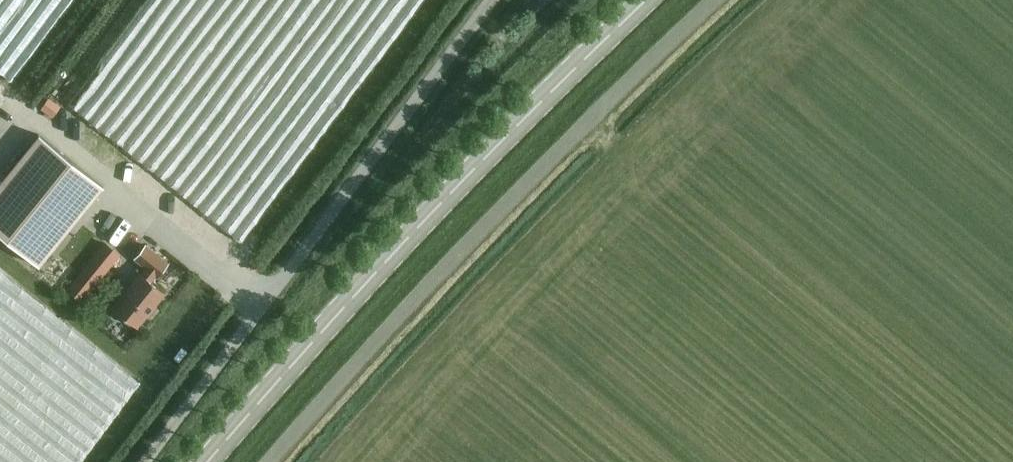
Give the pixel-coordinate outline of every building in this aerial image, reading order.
[(70,97),(78,85),(66,77),(58,89),(70,97)] [(23,88),(16,97),(29,106),(35,97),(23,88)] [(48,98),(41,108),(53,116),(60,106),(48,98)] [(38,265),(102,186),(39,134),(0,182),(0,233),(38,265)] [(131,322),(137,327),(165,293),(150,281),(155,274),(157,276),(168,264),(144,245),(134,257),(146,267),(141,273),(140,272),(112,307),(118,312),(116,314),(129,325),(131,322)] [(114,266),(121,258),(112,250),(105,259),(114,266)] [(89,262),(67,289),(82,301),(104,274),(89,262)]
